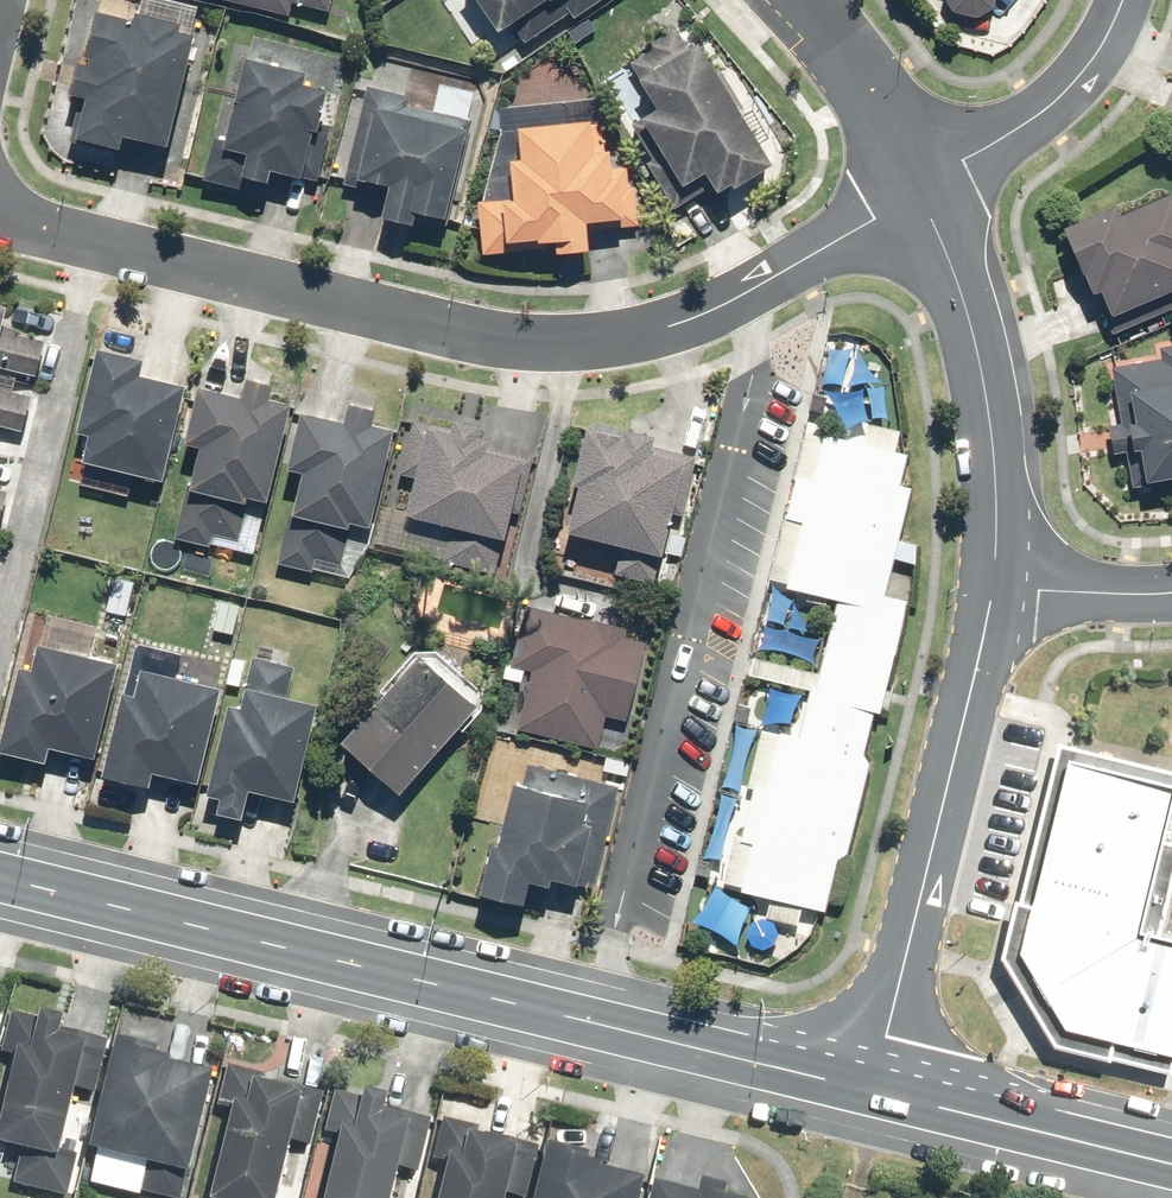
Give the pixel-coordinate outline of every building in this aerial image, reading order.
[(331,11),(334,0),(238,0),(292,14),(296,1),(331,11)] [(501,28),(513,20),(527,42),(573,11),(577,16),(600,0),(482,0),(501,28)] [(938,5),(1006,21),(1011,0),(939,0),(938,5)] [(135,14),(99,5),(86,57),(80,56),(72,89),(89,93),(80,133),(124,143),(127,130),(171,141),(198,27),(183,23),(184,18),(137,7),(135,14)] [(737,181),(776,158),(703,35),(690,43),(679,24),(650,41),(653,47),(633,59),(644,79),(646,78),(662,104),(647,113),(633,121),(654,157),(650,159),(677,205),(694,195),(717,181),(720,187),(735,178),(737,181)] [(243,187),(247,170),(272,176),(275,164),(320,176),(333,123),(323,120),(332,83),(307,77),(310,65),(249,51),(228,137),(216,134),(205,178),(243,187)] [(413,93),(370,83),(347,183),(360,186),(362,174),(392,181),(384,213),(416,220),(420,207),(453,214),(475,120),(470,119),(477,88),(442,79),(435,109),(411,103),(413,93)] [(605,113),(521,122),(525,153),(514,154),(518,194),(479,198),(485,252),(551,245),(550,236),(557,235),(558,247),(593,244),(593,245),(595,245),(592,218),(621,215),(623,226),(642,224),(638,184),(633,185),(630,164),(616,165),(614,144),(609,145),(605,113)] [(1125,208),(1121,198),(1065,221),(1094,290),(1103,286),(1118,323),(1171,301),(1171,188),(1125,208)] [(40,375),(49,337),(19,330),(20,325),(6,322),(12,300),(1,297),(2,293),(0,292),(0,365),(40,375)] [(100,342),(80,428),(91,431),(84,457),(87,458),(81,484),(131,496),(137,470),(167,477),(190,380),(145,369),(149,354),(100,342)] [(1160,344),(1162,354),(1111,364),(1122,420),(1110,422),(1116,454),(1127,452),(1133,484),(1171,477),(1171,342),(1160,344)] [(274,393),(278,377),(250,370),(245,390),(202,379),(187,439),(201,442),(193,475),(191,480),(177,536),(213,545),(216,533),(241,539),(251,499),(253,494),(270,498),(295,398),(274,393)] [(26,428),(34,393),(0,385),(0,422),(26,428)] [(903,482),(910,451),(899,448),(903,429),(870,421),(865,439),(828,430),(835,403),(829,401),(831,395),(816,391),(812,407),(823,410),(821,414),(825,415),(821,430),(809,427),(772,577),(790,581),(789,584),(840,597),(822,671),(756,655),(751,673),(812,688),(801,732),(783,727),(782,730),(763,726),(748,786),(755,788),(744,834),(738,833),(726,881),(745,885),(744,888),(772,895),(767,916),(800,924),(805,903),(828,909),(841,856),(851,850),(872,760),(866,752),(880,710),(883,710),(911,597),(888,592),(897,556),(917,561),(921,543),(902,538),(915,485),(903,482)] [(377,418),(382,402),(353,395),(348,415),(305,405),(290,464),(303,467),(294,503),(293,508),(280,561),(316,570),(319,558),(344,564),(354,524),(356,519),(373,523),(398,424),(377,418)] [(453,423),(416,414),(401,473),(416,476),(408,509),(455,521),(444,562),(499,576),(509,535),(515,511),(521,512),(526,495),(536,456),(492,444),(495,432),(485,429),(488,418),(457,411),(453,423)] [(624,427),(590,419),(575,480),(581,481),(569,528),(624,541),(616,573),(660,584),(668,551),(677,511),(685,513),(700,452),(658,442),(662,429),(626,420),(624,427)] [(2,524),(11,487),(0,484),(0,524),(2,524)] [(136,581),(117,577),(109,609),(129,613),(136,581)] [(247,604),(233,600),(228,618),(242,622),(247,604)] [(631,627),(528,603),(512,667),(531,672),(517,732),(601,752),(609,716),(630,721),(650,639),(629,634),(631,627)] [(121,658),(40,639),(34,664),(22,661),(2,746),(50,758),(54,743),(98,753),(121,658)] [(424,650),(346,738),(403,788),(481,700),(430,655),(424,650)] [(243,701),(233,698),(211,789),(224,792),(220,808),(246,814),(253,786),(298,796),(322,697),(292,690),(298,664),(254,654),(243,701)] [(225,682),(144,663),(138,689),(126,686),(106,770),(154,782),(157,768),(202,778),(225,682)] [(1002,960),(1054,1049),(1171,1079),(1171,940),(1156,935),(1171,870),(1171,842),(1171,841),(1171,836),(1171,770),(1057,741),(1002,960)] [(622,784),(529,761),(525,779),(517,777),(501,839),(496,837),(484,887),(528,898),(533,877),(553,882),(554,875),(596,886),(622,784)] [(18,1013),(9,1054),(23,1057),(3,1143),(26,1149),(18,1185),(73,1197),(74,1197),(84,1155),(69,1151),(84,1090),(99,1094),(112,1039),(69,1029),(72,1015),(49,1010),(46,1019),(18,1013)] [(125,1037),(99,1150),(151,1162),(144,1193),(164,1197),(187,1197),(193,1173),(197,1174),(221,1071),(177,1061),(179,1057),(166,1053),(167,1047),(125,1037)] [(299,1142),(316,1146),(329,1093),(267,1078),(268,1074),(232,1065),(222,1107),(239,1111),(219,1197),(286,1197),(299,1142)] [(342,1091),(332,1132),(347,1135),(332,1197),(400,1197),(407,1169),(423,1173),(436,1118),(392,1108),(395,1094),(373,1089),(371,1098),(342,1091)] [(449,1118),(439,1160),(455,1164),(447,1197),(515,1197),(515,1196),(524,1197),(533,1197),(545,1148),(482,1133),(484,1126),(449,1118)] [(557,1143),(543,1197),(645,1197),(651,1177),(609,1167),(612,1157),(557,1143)] [(658,1197),(750,1197),(734,1194),(736,1184),(709,1177),(705,1192),(662,1182),(658,1197)]
